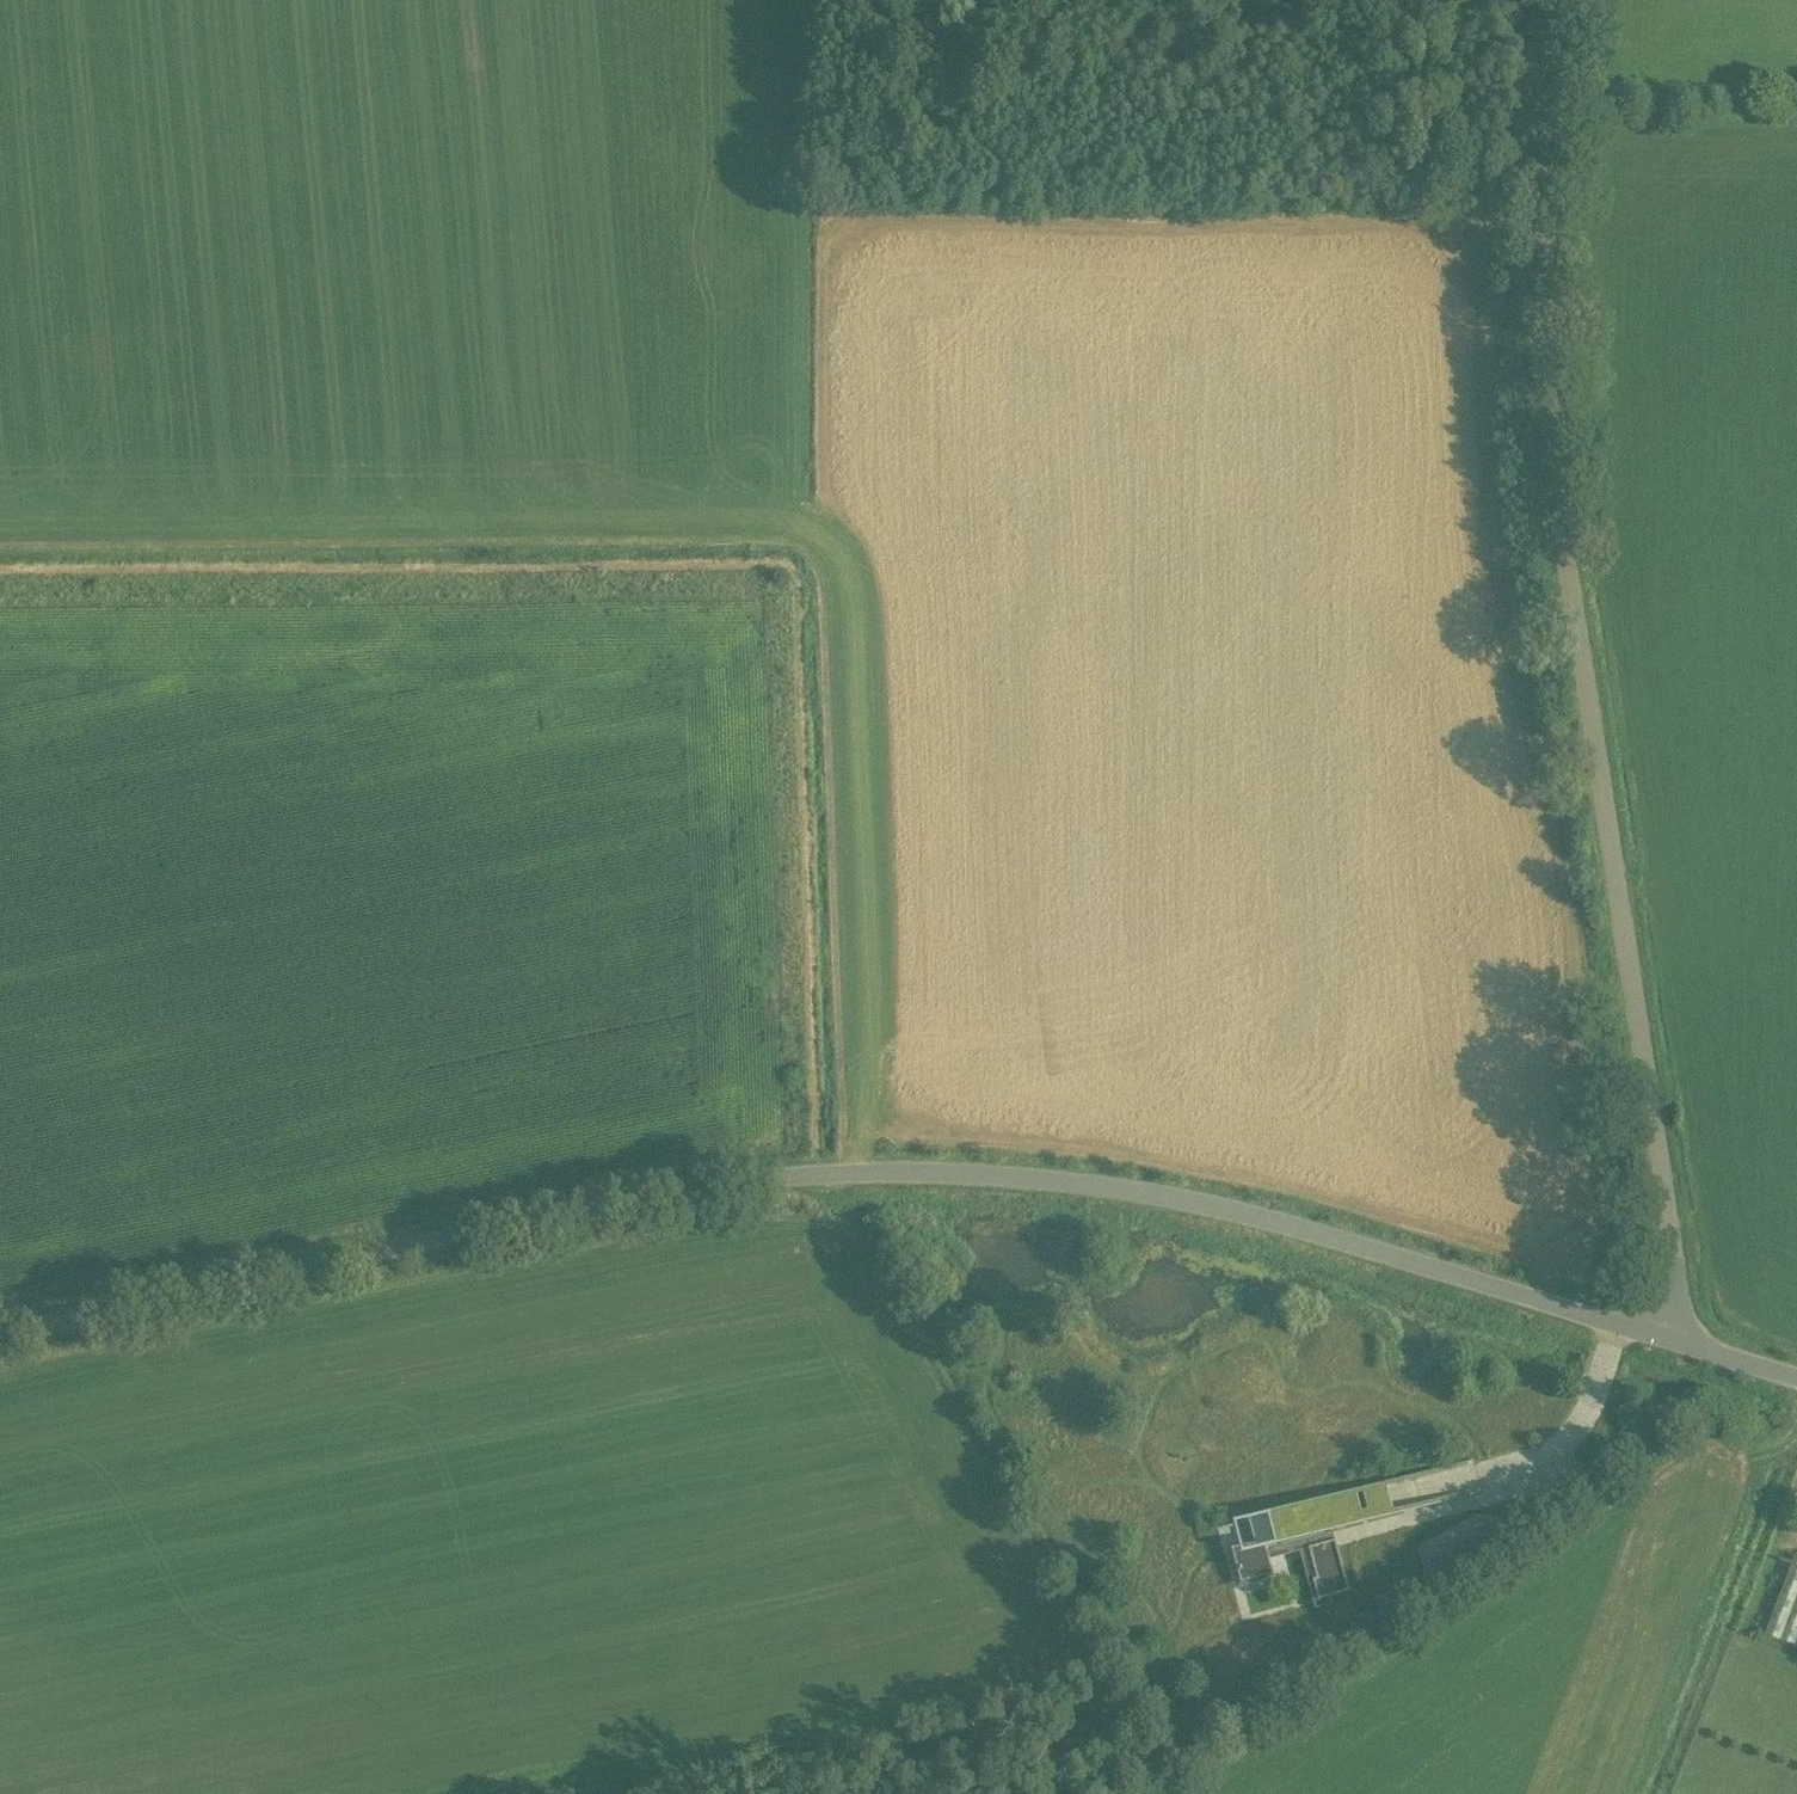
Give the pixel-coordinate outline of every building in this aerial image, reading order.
[(1334,1541),(1331,1531),(1393,1514),(1384,1484),(1247,1519),(1253,1543),(1229,1549),(1238,1584),(1273,1575),(1268,1560),(1299,1552),(1314,1609),(1330,1605),(1328,1598),(1348,1593),(1335,1541),(1334,1541)] [(1427,1591),(1459,1573),(1457,1570),(1494,1549),(1503,1522),(1475,1515),(1444,1533),(1448,1541),(1421,1556),(1427,1591)] [(1796,1556),(1766,1636),(1796,1648),(1796,1557),(1796,1556)]
